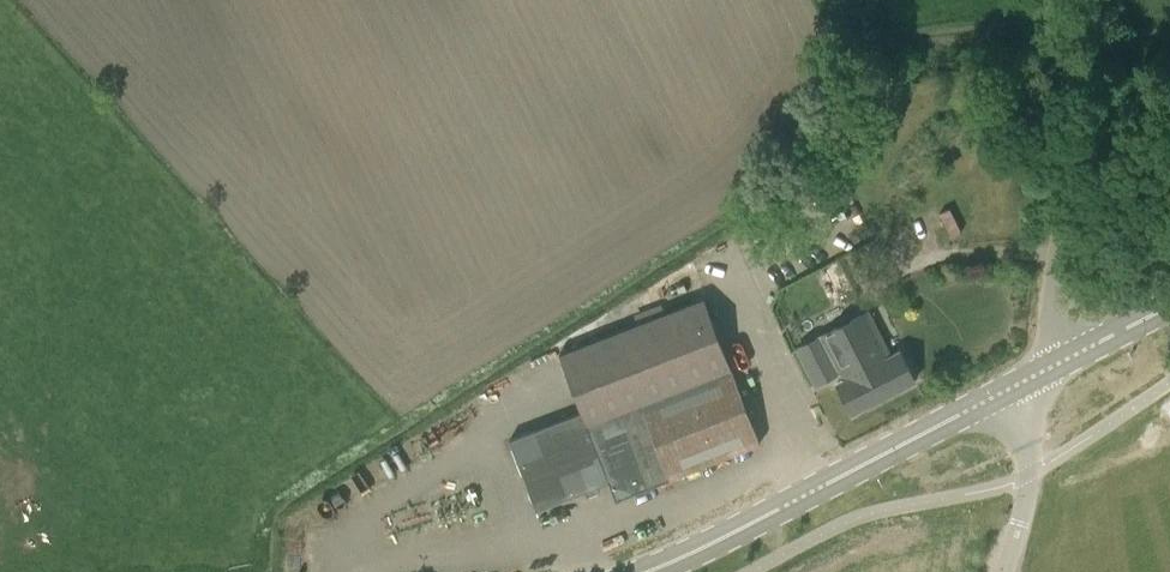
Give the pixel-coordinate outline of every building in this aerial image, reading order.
[(509,439),(536,509),(608,481),(615,499),(696,468),(760,443),(703,298),(559,354),(581,411),(509,439)] [(867,311),(796,348),(815,385),(838,373),(841,379),(836,382),(852,414),(915,381),(899,349),(889,355),(867,311)]
